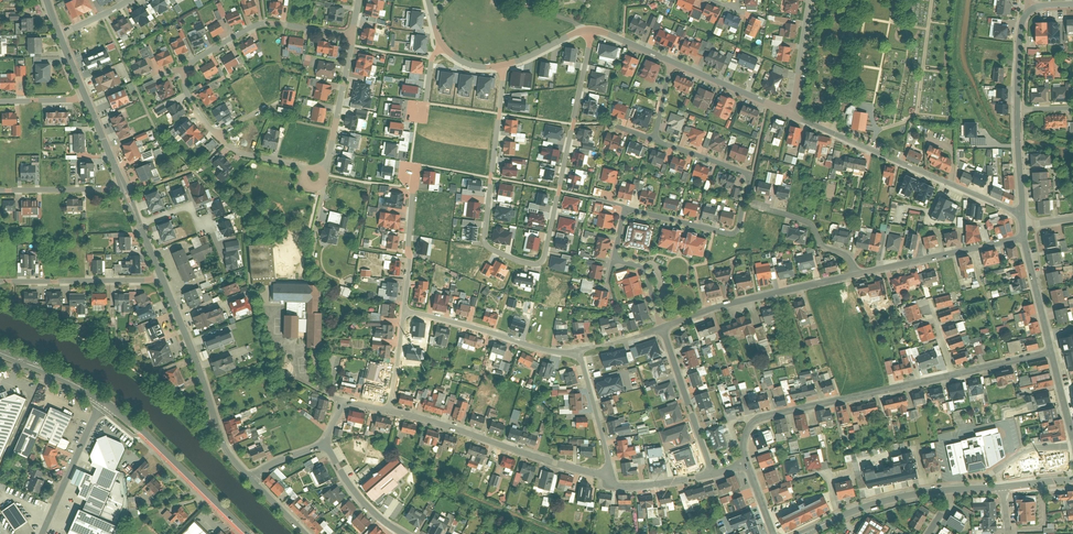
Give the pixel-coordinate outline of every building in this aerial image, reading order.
[(91,0),(72,0),(67,2),(74,18),(95,8),(91,0)] [(167,0),(154,0),(153,0),(154,1),(152,3),(157,12),(158,11),(160,14),(170,8),(169,7),(171,6),(167,0)] [(247,16),(260,11),(256,0),(255,0),(249,2),(248,0),(241,0),(247,16)] [(367,17),(381,19),(384,0),(370,0),(367,17)] [(678,4),(693,10),(690,16),(701,20),(705,10),(695,6),(698,0),(680,0),(678,4)] [(799,14),(801,0),(786,0),(785,6),(786,8),(786,12),(799,14)] [(997,13),(1011,15),(1012,3),(1011,3),(1011,0),(998,0),(997,13)] [(272,1),(270,12),(283,14),(285,3),(272,1)] [(709,2),(704,14),(709,16),(707,19),(716,23),(717,20),(718,20),(724,9),(709,2)] [(151,14),(147,6),(144,7),(143,5),(134,10),(135,12),(133,14),(138,22),(140,21),(143,26),(151,21),(148,16),(151,14)] [(344,22),(346,8),(344,8),(334,6),(331,6),(331,7),(330,15),(330,20),(344,22)] [(227,15),(232,26),(244,21),(239,9),(227,15)] [(426,11),(414,10),(411,28),(424,29),(426,11)] [(743,18),(730,12),(725,23),(739,28),(743,18)] [(133,28),(127,15),(118,19),(119,21),(113,24),(120,38),(128,34),(127,31),(133,28)] [(650,23),(649,25),(654,28),(659,17),(653,15),(650,23)] [(23,31),(36,31),(36,17),(23,17),(23,31)] [(650,23),(636,17),(631,28),(645,35),(649,25),(650,23)] [(752,19),(746,33),(756,37),(762,23),(752,19)] [(209,26),(214,36),(225,30),(220,20),(209,26)] [(1051,43),(1051,21),(1036,22),(1037,43),(1051,43)] [(1061,21),(1051,21),(1051,43),(1063,43),(1063,29),(1061,29),(1061,21)] [(799,24),(787,22),(786,28),(782,27),(781,35),(797,37),(799,24)] [(190,36),(195,47),(208,42),(204,33),(208,32),(204,23),(197,26),(199,33),(190,36)] [(682,37),(685,30),(686,27),(681,25),(677,35),(679,36),(682,37)] [(997,25),(996,37),(1003,38),(1007,39),(1009,26),(997,25)] [(172,41),(178,55),(189,49),(184,39),(188,37),(183,27),(178,30),(182,37),(172,41)] [(373,45),(377,29),(365,27),(361,42),(373,45)] [(677,35),(661,28),(656,40),(674,48),(679,36),(677,35)] [(425,54),(427,36),(415,35),(413,52),(425,54)] [(304,38),(291,36),(288,50),(302,53),(304,38)] [(43,38),(29,39),(30,54),(44,54),(43,38)] [(253,38),(241,44),(246,54),(258,48),(253,38)] [(691,53),(698,56),(703,43),(695,39),(694,41),(687,38),(681,51),(690,55),(691,53)] [(319,42),(318,51),(329,53),(330,45),(330,43),(319,42)] [(620,48),(603,44),(600,57),(618,61),(620,48)] [(338,46),(330,45),(329,53),(329,55),(337,56),(338,46)] [(780,45),(778,59),(791,61),(793,47),(780,45)] [(579,47),(567,46),(565,60),(577,62),(579,47)] [(87,57),(92,70),(114,62),(109,49),(87,57)] [(160,66),(175,60),(170,49),(156,55),(160,66)] [(708,63),(723,70),(729,56),(713,50),(711,55),(709,54),(707,59),(709,60),(708,63)] [(234,52),(222,59),(228,70),(240,63),(234,52)] [(740,63),(756,70),(761,59),(744,52),(740,63)] [(371,77),(375,56),(360,53),(356,74),(371,77)] [(640,58),(627,54),(621,72),(635,76),(640,58)] [(1056,78),(1055,57),(1038,58),(1038,67),(1041,67),(1041,69),(1044,72),(1046,72),(1046,79),(1056,78)] [(151,70),(147,58),(132,63),(137,75),(151,70)] [(662,63),(648,58),(642,76),(656,81),(662,63)] [(201,67),(206,77),(218,70),(213,61),(201,67)] [(424,62),(413,61),(412,73),(422,74),(424,62)] [(542,61),(539,77),(549,79),(552,63),(542,61)] [(320,62),(317,76),(334,79),(337,65),(320,62)] [(52,83),(52,64),(37,64),(37,83),(52,83)] [(27,65),(17,66),(17,75),(27,75),(27,65)] [(608,71),(591,67),(586,90),(603,94),(608,71)] [(995,67),(994,81),(1003,81),(1005,68),(995,67)] [(97,83),(101,92),(125,82),(120,71),(117,72),(116,70),(97,77),(99,82),(97,83)] [(532,87),(534,73),(526,72),(526,73),(524,72),(524,71),(515,70),(514,72),(513,71),(512,84),(532,87)] [(786,76),(773,70),(769,80),(768,79),(765,80),(763,83),(765,87),(766,88),(778,94),(786,76)] [(17,88),(16,72),(8,72),(8,77),(2,77),(2,88),(17,88)] [(438,87),(450,89),(452,74),(441,72),(438,87)] [(696,81),(680,74),(675,86),(691,94),(696,81)] [(459,76),(458,90),(469,90),(469,76),(459,76)] [(477,76),(475,94),(480,95),(480,98),(488,99),(490,77),(477,76)] [(309,78),(307,84),(314,86),(315,79),(309,78)] [(163,101),(178,94),(171,79),(159,85),(157,81),(147,86),(150,95),(158,91),(163,101)] [(406,81),(404,93),(419,96),(421,84),(406,81)] [(318,82),(315,97),(329,100),(331,85),(318,82)] [(370,86),(355,82),(350,106),(362,108),(363,106),(369,107),(371,98),(370,98),(371,90),(369,90),(370,86)] [(1067,86),(1054,86),(1055,102),(1071,101),(1071,90),(1072,90),(1072,82),(1067,82),(1067,86)] [(709,110),(709,108),(716,92),(702,86),(694,104),(709,110)] [(998,87),(998,97),(1009,98),(1010,88),(998,87)] [(1038,92),(1031,92),(1031,102),(1046,101),(1046,87),(1038,88),(1038,92)] [(126,88),(109,95),(115,109),(132,102),(126,88)] [(200,94),(206,105),(217,99),(212,88),(200,94)] [(296,92),(285,90),(283,103),(294,105),(296,92)] [(723,94),(715,112),(730,119),(738,100),(723,94)] [(526,110),(528,98),(510,96),(508,108),(526,110)] [(599,100),(587,97),(583,113),(595,116),(599,100)] [(570,101),(557,98),(554,113),(567,116),(570,101)] [(176,119),(188,112),(181,100),(169,108),(176,119)] [(160,115),(169,108),(165,102),(155,109),(160,115)] [(229,102),(214,110),(219,120),(234,113),(229,102)] [(402,117),(404,104),(390,102),(388,115),(402,117)] [(746,102),(740,115),(748,118),(749,116),(754,118),(752,122),(758,124),(764,110),(746,102)] [(629,107),(615,103),(611,114),(625,119),(629,107)] [(999,103),(998,113),(1009,114),(1010,104),(999,103)] [(326,108),(314,106),(312,120),(324,122),(326,108)] [(643,112),(638,110),(634,122),(649,127),(655,110),(645,107),(643,112)] [(358,110),(357,116),(358,118),(366,120),(367,111),(358,110)] [(71,111),(48,112),(48,118),(50,118),(50,122),(69,122),(69,117),(71,117),(71,111)] [(868,113),(854,111),(852,131),(866,133),(868,113)] [(112,117),(122,139),(133,134),(123,112),(112,117)] [(687,117),(673,112),(669,123),(673,124),(672,127),(682,131),(687,117)] [(3,113),(4,125),(18,124),(17,113),(3,113)] [(357,116),(348,114),(345,128),(349,128),(348,130),(356,131),(358,118),(357,116)] [(1050,116),(1046,116),(1047,128),(1069,126),(1068,115),(1065,115),(1065,114),(1050,115),(1050,116)] [(789,121),(776,117),(773,127),(779,129),(777,137),(783,139),(789,121)] [(516,119),(506,119),(505,131),(515,132),(516,119)] [(181,137),(191,148),(205,135),(196,125),(193,127),(186,120),(179,126),(185,134),(181,137)] [(404,134),(406,123),(391,121),(390,132),(404,134)] [(980,122),(968,122),(968,137),(980,137),(980,122)] [(547,141),(557,143),(558,140),(560,140),(561,134),(562,134),(563,127),(545,124),(543,137),(547,138),(547,141)] [(22,135),(22,125),(14,125),(14,136),(22,135)] [(803,129),(791,126),(787,143),(799,146),(803,129)] [(591,130),(580,128),(577,141),(587,144),(591,130)] [(699,147),(704,132),(691,128),(689,134),(688,137),(694,139),(692,145),(699,147)] [(267,134),(264,147),(278,150),(280,137),(282,131),(275,130),(273,136),(267,134)] [(817,132),(809,130),(806,148),(812,149),(812,148),(819,149),(822,135),(817,134),(817,132)] [(136,136),(138,141),(150,136),(147,131),(136,136)] [(623,137),(605,131),(601,143),(619,149),(623,137)] [(721,133),(715,131),(710,146),(713,147),(713,148),(723,152),(727,139),(720,137),(721,133)] [(906,142),(915,145),(918,136),(913,134),(913,132),(909,131),(906,142)] [(76,151),(87,151),(86,133),(75,133),(76,151)] [(358,137),(343,135),(341,145),(357,147),(358,137)] [(832,137),(822,135),(819,149),(817,157),(822,158),(824,145),(829,146),(829,144),(831,144),(833,142),(833,139),(832,137)] [(131,161),(144,155),(136,139),(124,144),(131,161)] [(517,141),(506,140),(505,152),(516,153),(517,141)] [(645,145),(632,141),(628,152),(641,157),(645,145)] [(751,149),(735,143),(731,156),(747,162),(751,149)] [(398,145),(387,144),(386,157),(397,158),(398,145)] [(945,149),(933,144),(929,152),(931,153),(930,157),(932,158),(932,159),(935,160),(944,153),(945,149)] [(561,148),(548,145),(544,160),(557,163),(561,148)] [(669,154),(655,148),(649,161),(657,164),(658,162),(665,165),(669,154)] [(926,154),(912,148),(908,158),(922,163),(926,154)] [(586,152),(575,150),(572,165),(583,167),(586,152)] [(1044,153),(1033,153),(1033,165),(1054,164),(1054,154),(1044,154),(1044,153)] [(217,177),(223,182),(231,175),(230,173),(236,167),(223,154),(215,163),(223,171),(217,177)] [(786,154),(784,161),(796,165),(798,158),(786,154)] [(356,157),(345,155),(342,169),(353,171),(356,157)] [(689,160),(675,156),(671,167),(685,172),(689,160)] [(847,156),(847,160),(845,167),(856,169),(858,158),(847,156)] [(524,165),(525,159),(511,158),(511,163),(505,163),(505,166),(501,166),(500,175),(515,177),(516,164),(524,165)] [(847,160),(837,158),(835,170),(845,171),(845,167),(847,160)] [(869,160),(858,158),(856,169),(867,171),(869,160)] [(158,167),(155,160),(138,168),(143,181),(155,175),(153,169),(158,167)] [(941,166),(947,169),(950,162),(944,160),(941,166)] [(960,167),(966,170),(969,163),(963,161),(960,167)] [(96,178),(96,162),(82,162),(82,178),(96,178)] [(712,168),(698,163),(694,176),(708,180),(712,168)] [(557,167),(544,164),(540,179),(553,182),(557,167)] [(884,175),(890,177),(888,184),(893,185),(898,167),(887,164),(884,175)] [(37,165),(23,165),(23,180),(38,179),(37,165)] [(394,178),(395,166),(383,165),(382,177),(394,178)] [(616,170),(603,167),(600,180),(614,182),(616,170)] [(978,169),(976,174),(973,182),(986,187),(991,175),(978,169)] [(425,170),(424,183),(436,184),(437,171),(425,170)] [(966,170),(961,180),(972,184),(973,182),(976,174),(966,170)] [(1053,194),(1052,171),(1033,172),(1035,200),(1039,200),(1049,200),(1049,194),(1053,194)] [(738,177),(725,172),(721,183),(734,188),(738,177)] [(188,184),(186,180),(193,177),(192,173),(182,177),(184,185),(188,184)] [(583,175),(571,173),(568,188),(579,190),(583,175)] [(939,187),(908,173),(899,194),(908,199),(909,197),(912,198),(916,189),(922,192),(918,200),(927,204),(930,198),(933,200),(939,187)] [(1006,175),(1007,189),(1017,188),(1016,174),(1006,175)] [(468,185),(467,190),(482,191),(483,181),(468,180),(468,185)] [(774,183),(760,180),(758,193),(771,195),(774,183)] [(200,181),(190,185),(198,204),(210,199),(205,185),(202,186),(200,181)] [(633,200),(637,184),(628,182),(627,186),(623,185),(619,196),(633,200)] [(516,187),(501,183),(499,193),(514,197),(516,187)] [(793,187),(780,184),(778,196),(791,198),(793,187)] [(1007,191),(994,185),(991,194),(1004,200),(1007,191)] [(190,199),(185,186),(171,190),(176,204),(190,199)] [(743,188),(735,186),(733,197),(741,198),(743,188)] [(593,195),(601,197),(603,189),(595,187),(593,195)] [(166,207),(160,189),(147,194),(153,212),(166,207)] [(656,204),(658,192),(644,189),(641,201),(656,204)] [(384,206),(403,209),(406,193),(394,191),(393,197),(385,196),(384,206)] [(1018,195),(1007,191),(1004,200),(1014,204),(1018,195)] [(547,205),(549,194),(540,192),(537,203),(547,205)] [(949,219),(956,222),(960,215),(959,214),(962,208),(956,205),(958,201),(943,194),(933,215),(948,222),(949,219)] [(580,200),(565,196),(562,207),(577,211),(580,200)] [(680,211),(682,199),(666,196),(664,208),(680,211)] [(37,198),(22,199),(22,210),(22,212),(38,212),(37,198)] [(15,199),(4,199),(4,208),(16,208),(15,199)] [(82,199),(68,199),(68,209),(82,209),(82,199)] [(223,200),(213,203),(217,217),(227,214),(223,200)] [(482,202),(469,200),(467,216),(480,218),(482,202)] [(1054,200),(1049,200),(1039,200),(1040,214),(1054,213),(1054,200)] [(685,213),(698,216),(701,204),(688,201),(685,213)] [(615,215),(603,213),(605,204),(596,202),(594,213),(600,214),(598,226),(612,228),(613,225),(615,225),(616,219),(614,219),(615,215)] [(975,216),(974,219),(984,220),(985,210),(984,210),(985,206),(978,205),(978,203),(971,202),(970,205),(968,205),(967,215),(975,216)] [(496,219),(512,222),(514,207),(499,205),(498,208),(497,208),(495,215),(497,215),(496,219)] [(715,220),(718,208),(706,205),(703,217),(715,220)] [(368,206),(367,211),(369,211),(368,215),(373,215),(373,212),(377,212),(377,207),(368,206)] [(734,225),(738,212),(725,209),(722,222),(734,225)] [(379,225),(400,229),(402,215),(381,211),(379,225)] [(548,214),(532,211),(529,223),(530,224),(530,226),(545,230),(548,214)] [(344,216),(341,225),(341,227),(347,229),(350,217),(344,216)] [(576,221),(561,217),(558,229),(573,232),(576,221)] [(997,227),(996,228),(997,233),(999,234),(1004,232),(1005,237),(1016,234),(1011,217),(999,221),(1000,226),(997,227)] [(220,222),(226,236),(237,232),(231,218),(220,222)] [(159,224),(165,242),(179,237),(172,219),(159,224)] [(474,226),(474,220),(462,219),(461,225),(466,226),(466,229),(462,228),(461,239),(475,241),(477,227),(474,226)] [(633,222),(628,244),(651,249),(655,226),(633,222)] [(336,236),(337,230),(340,230),(341,227),(341,225),(331,223),(330,227),(326,226),(322,241),(338,245),(340,237),(336,236)] [(880,231),(889,232),(890,228),(887,228),(887,224),(881,223),(880,231)] [(981,225),(968,224),(969,244),(987,239),(983,233),(981,225)] [(506,227),(498,226),(497,229),(495,228),(493,241),(512,245),(515,231),(506,230),(506,227)] [(797,242),(807,244),(811,230),(800,227),(799,228),(791,226),(788,238),(797,240),(797,242)] [(664,227),(660,245),(671,248),(670,250),(679,252),(681,247),(686,248),(684,253),(695,256),(696,254),(705,256),(709,238),(699,236),(700,233),(690,230),(689,236),(684,235),(686,229),(675,227),(675,229),(664,227)] [(836,228),(833,239),(851,243),(853,231),(836,228)] [(960,229),(946,233),(950,246),(963,243),(960,229)] [(870,233),(860,232),(857,246),(871,249),(872,240),(869,239),(870,233)] [(874,232),(872,240),(871,249),(881,251),(885,233),(880,232),(880,233),(874,232)] [(920,234),(909,232),(906,247),(918,249),(920,234)] [(1046,234),(1048,248),(1061,246),(1058,232),(1046,234)] [(387,247),(399,249),(401,235),(389,233),(387,247)] [(904,235),(891,233),(889,248),(901,250),(904,235)] [(541,237),(530,234),(526,248),(538,251),(541,237)] [(939,234),(926,237),(928,248),(940,245),(939,244),(941,243),(939,234)] [(131,235),(121,236),(121,248),(131,247),(131,235)] [(611,239),(611,238),(600,236),(596,255),(607,257),(609,248),(611,248),(613,239),(611,239)] [(571,239),(559,237),(557,247),(569,250),(571,239)] [(241,249),(240,240),(227,242),(228,251),(240,249),(241,249)] [(417,253),(428,255),(430,242),(419,241),(417,253)] [(214,252),(210,242),(191,250),(195,259),(197,258),(199,262),(207,258),(206,255),(214,252)] [(267,243),(249,244),(251,275),(269,273),(267,243)] [(272,243),(267,243),(269,273),(251,275),(252,285),(265,284),(274,283),(275,283),(272,243)] [(1011,259),(1021,257),(1018,245),(1008,247),(1011,259)] [(185,248),(174,253),(186,282),(198,277),(185,248)] [(1002,263),(999,248),(983,251),(986,266),(1002,263)] [(242,260),(240,249),(228,251),(225,251),(228,270),(240,268),(238,260),(242,260)] [(589,259),(590,254),(585,253),(585,250),(582,250),(580,257),(589,259)] [(1063,251),(1049,253),(1050,265),(1065,263),(1063,251)] [(815,252),(798,255),(801,270),(818,266),(815,252)] [(123,265),(131,265),(131,271),(141,271),(140,254),(131,254),(131,260),(123,260),(123,265)] [(572,261),(573,256),(562,254),(562,257),(551,256),(549,269),(565,271),(567,260),(572,261)] [(976,268),(974,260),(972,260),(971,255),(960,258),(963,270),(962,270),(963,278),(969,277),(967,270),(976,268)] [(102,258),(93,258),(93,260),(93,271),(102,271),(102,267),(102,259),(102,258)] [(122,258),(114,258),(114,269),(122,269),(122,258)] [(838,259),(825,262),(828,273),(840,270),(838,259)] [(505,269),(507,266),(495,260),(492,266),(485,263),(480,273),(489,277),(490,274),(503,281),(509,270),(505,269)] [(784,260),(778,261),(781,278),(795,275),(793,262),(784,263),(784,260)] [(399,276),(401,263),(397,262),(390,261),(389,270),(389,274),(399,276)] [(603,279),(606,266),(594,263),(591,277),(603,279)] [(757,267),(760,285),(769,283),(768,279),(773,278),(770,263),(763,264),(763,266),(757,267)] [(1019,279),(1027,277),(1029,277),(1026,263),(1017,265),(1018,271),(1012,272),(1013,277),(1019,276),(1019,279)] [(625,282),(629,298),(645,293),(639,275),(633,277),(630,267),(616,271),(619,283),(625,282)] [(734,274),(733,267),(718,270),(720,277),(725,282),(731,281),(734,274)] [(914,274),(909,276),(913,286),(923,283),(919,269),(913,272),(914,274)] [(1061,270),(1048,273),(1051,285),(1066,281),(1064,273),(1062,273),(1061,270)] [(534,286),(536,275),(517,271),(515,283),(534,286)] [(928,284),(940,281),(937,271),(925,274),(928,284)] [(752,273),(738,275),(740,289),(754,287),(752,273)] [(908,274),(893,279),(898,292),(913,286),(909,276),(908,274)] [(962,287),(959,274),(945,277),(948,290),(962,287)] [(1014,282),(1016,290),(1029,288),(1027,277),(1019,279),(1020,281),(1014,282)] [(888,294),(886,279),(877,281),(877,283),(871,284),(872,292),(873,296),(888,294)] [(419,280),(418,288),(426,289),(429,290),(430,281),(419,280)] [(872,292),(871,284),(871,280),(856,282),(857,293),(861,292),(862,296),(869,295),(868,292),(872,292)] [(389,295),(398,296),(400,283),(389,282),(388,286),(390,286),(389,295)] [(716,282),(707,284),(710,298),(724,295),(722,286),(717,287),(716,282)] [(223,295),(239,292),(237,283),(221,287),(223,295)] [(275,283),(274,283),(273,301),(287,301),(307,301),(308,283),(275,283)] [(318,283),(308,283),(307,301),(307,318),(307,331),(307,346),(322,346),(322,311),(317,311),(318,283)] [(348,297),(351,289),(341,285),(337,293),(348,297)] [(182,293),(188,309),(201,304),(198,296),(202,295),(198,287),(182,293)] [(416,288),(414,301),(425,302),(426,298),(428,298),(428,292),(426,292),(426,289),(418,288),(416,288)] [(483,292),(487,296),(491,291),(487,288),(483,292)] [(1065,288),(1052,291),(1055,303),(1068,300),(1065,288)] [(609,306),(611,292),(598,289),(596,299),(598,299),(597,306),(605,307),(605,305),(609,306)] [(62,290),(47,290),(47,302),(62,302),(62,290)] [(38,292),(25,292),(25,302),(38,302),(38,292)] [(93,292),(93,303),(102,303),(107,303),(107,292),(93,292)] [(130,292),(115,292),(116,303),(123,303),(123,310),(130,310),(130,298),(130,292)] [(146,292),(136,296),(139,304),(150,300),(146,292)] [(85,293),(70,293),(70,304),(78,304),(78,312),(86,312),(86,311),(86,307),(85,293)] [(433,309),(448,313),(452,295),(446,293),(445,298),(443,297),(444,294),(437,293),(433,309)] [(895,305),(901,303),(898,293),(892,294),(895,305)] [(253,310),(248,296),(231,302),(236,316),(253,310)] [(951,296),(936,299),(938,308),(953,305),(951,296)] [(508,305),(517,307),(519,299),(510,297),(508,305)] [(806,299),(796,302),(801,320),(810,317),(808,312),(810,311),(806,299)] [(307,301),(287,301),(287,314),(298,314),(298,331),(307,331),(307,318),(307,301)] [(387,302),(385,316),(395,318),(397,303),(387,302)] [(647,302),(634,305),(638,321),(651,317),(647,302)] [(152,303),(137,309),(140,318),(155,312),(152,303)] [(1031,311),(1032,315),(1037,314),(1035,303),(1024,305),(1025,312),(1031,311)] [(457,313),(470,316),(473,306),(463,304),(463,305),(459,304),(457,313)] [(918,305),(905,309),(907,316),(920,312),(918,305)] [(220,307),(191,317),(195,329),(193,330),(195,335),(199,333),(198,329),(206,327),(206,325),(228,318),(226,312),(222,313),(220,307)] [(764,309),(766,323),(775,322),(774,318),(780,317),(778,307),(764,309)] [(1069,307),(1056,310),(1059,323),(1072,320),(1069,307)] [(951,310),(939,314),(942,323),(954,319),(952,315),(951,310)] [(483,320),(497,324),(500,315),(486,311),(483,320)] [(1030,322),(1033,322),(1032,315),(1031,311),(1025,312),(1020,314),(1022,321),(1025,320),(1026,326),(1031,325),(1030,322)] [(920,312),(907,316),(910,323),(922,319),(920,312)] [(287,314),(284,314),(283,336),(298,336),(298,331),(298,314),(287,314)] [(738,318),(740,321),(745,331),(747,336),(758,332),(753,318),(747,320),(745,315),(738,318)] [(606,317),(601,318),(604,330),(609,328),(608,326),(614,325),(613,322),(612,317),(607,318),(606,317)] [(524,333),(528,323),(514,318),(511,328),(524,333)] [(705,321),(710,334),(719,331),(715,318),(705,321)] [(636,319),(628,321),(631,330),(638,328),(636,319)] [(141,323),(144,330),(149,327),(151,327),(148,320),(141,323)] [(1033,334),(1041,332),(1039,320),(1033,322),(1030,322),(1031,325),(1033,334)] [(580,321),(575,321),(577,339),(588,337),(587,328),(581,329),(580,321)] [(619,321),(613,322),(614,325),(608,326),(609,328),(610,333),(621,331),(619,321)] [(694,325),(699,339),(709,336),(704,322),(694,325)] [(725,325),(727,339),(736,338),(735,334),(741,333),(739,322),(725,325)] [(149,327),(153,338),(164,334),(160,323),(151,327),(149,327)] [(377,326),(376,336),(393,338),(395,325),(385,324),(385,327),(377,326)] [(423,338),(424,325),(413,324),(412,337),(423,338)] [(957,324),(945,328),(948,336),(959,332),(957,324)] [(1009,324),(996,327),(997,332),(1010,329),(1009,324)] [(441,337),(439,344),(447,346),(452,329),(438,325),(436,335),(441,337)] [(931,325),(918,329),(922,342),(936,338),(931,325)] [(549,340),(552,331),(538,326),(535,336),(549,340)] [(558,328),(558,340),(570,339),(570,328),(558,328)] [(687,331),(676,335),(680,348),(691,344),(687,331)] [(229,333),(203,341),(206,350),(232,342),(229,333)] [(480,337),(467,333),(464,343),(477,346),(480,337)] [(1062,338),(1066,353),(1072,351),(1072,336),(1062,338)] [(819,337),(807,339),(808,345),(820,343),(819,337)] [(962,337),(949,341),(952,350),(965,346),(962,337)] [(1037,338),(1026,341),(1029,351),(1040,348),(1037,338)] [(657,339),(636,346),(640,356),(651,353),(653,359),(662,356),(657,339)] [(384,341),(374,340),(373,348),(382,349),(381,357),(391,358),(392,345),(384,344),(384,341)] [(1010,353),(1022,350),(1019,340),(1007,343),(1010,353)] [(174,357),(168,341),(151,347),(158,363),(174,357)] [(502,366),(504,360),(509,345),(496,341),(490,359),(496,361),(495,363),(502,366)] [(723,349),(724,352),(726,352),(724,341),(716,342),(718,350),(723,349)] [(422,348),(408,346),(407,359),(421,360),(422,348)] [(709,358),(713,356),(710,346),(702,348),(704,355),(708,354),(709,358)] [(982,346),(975,348),(977,355),(984,354),(982,346)] [(682,353),(685,361),(698,357),(695,349),(682,353)] [(519,360),(530,367),(535,357),(524,351),(519,360)] [(625,351),(601,356),(604,366),(628,361),(625,351)] [(936,351),(918,357),(923,370),(940,364),(936,351)] [(965,352),(954,355),(957,365),(968,362),(965,352)] [(209,363),(213,376),(236,368),(231,355),(209,363)] [(685,361),(688,369),(701,365),(698,357),(685,361)] [(1041,370),(1050,368),(1047,358),(1031,362),(1033,371),(1040,369),(1041,370)] [(508,371),(511,363),(504,360),(502,366),(501,369),(508,371)] [(664,360),(649,365),(652,373),(658,371),(660,378),(668,375),(664,360)] [(556,365),(544,361),(540,375),(552,378),(556,365)] [(914,372),(911,362),(902,364),(905,374),(914,372)] [(385,367),(371,363),(367,378),(381,382),(385,367)] [(905,374),(902,364),(894,366),(896,376),(905,374)] [(184,380),(178,366),(169,369),(174,384),(184,380)] [(723,369),(725,375),(732,373),(730,366),(723,369)] [(1013,369),(996,373),(999,387),(1008,385),(1008,381),(1016,379),(1013,369)] [(565,372),(568,385),(579,382),(576,370),(565,372)] [(774,376),(772,370),(764,372),(766,378),(774,376)] [(699,372),(689,375),(693,389),(704,386),(699,372)] [(1038,388),(1054,384),(1051,372),(1033,376),(1034,378),(1020,381),(1022,389),(1037,385),(1038,388)] [(340,390),(356,393),(358,383),(351,382),(352,377),(343,375),(340,390)] [(620,377),(597,382),(600,394),(623,389),(620,377)] [(767,389),(773,387),(771,377),(765,379),(767,389)] [(984,378),(985,385),(993,384),(992,377),(984,378)] [(833,380),(822,384),(825,394),(837,390),(833,380)] [(970,382),(973,396),(985,394),(982,380),(970,382)] [(671,382),(655,388),(657,395),(665,393),(668,401),(677,398),(671,382)] [(365,396),(378,398),(380,388),(371,387),(371,384),(367,383),(365,396)] [(964,383),(949,386),(953,402),(968,398),(964,383)] [(814,384),(803,387),(805,397),(817,395),(814,384)] [(775,398),(785,394),(782,386),(771,389),(774,398),(775,398)] [(803,387),(791,390),(793,400),(805,397),(803,387)] [(944,387),(931,390),(933,402),(946,399),(944,387)] [(425,409),(444,415),(445,412),(447,413),(449,405),(444,403),(447,393),(436,389),(432,400),(426,398),(424,405),(426,406),(425,409)] [(1036,394),(1038,405),(1052,402),(1049,391),(1036,394)] [(570,393),(571,410),(584,409),(583,392),(570,393)] [(709,392),(696,396),(700,411),(713,407),(709,392)] [(925,392),(913,394),(916,407),(928,404),(925,392)] [(414,405),(416,396),(402,393),(399,402),(414,405)] [(785,394),(775,398),(777,407),(788,405),(785,394)] [(0,400),(0,462),(26,400),(14,395),(0,400)] [(768,396),(759,398),(761,408),(770,406),(768,396)] [(907,396),(895,399),(897,408),(900,408),(901,413),(907,412),(906,406),(909,406),(907,396)] [(330,401),(316,398),(314,408),(326,410),(328,410),(330,401)] [(603,401),(607,414),(617,411),(613,398),(603,401)] [(761,408),(759,398),(748,400),(750,410),(761,408)] [(470,402),(460,399),(454,417),(463,420),(464,417),(465,417),(470,402)] [(895,399),(884,401),(888,418),(893,417),(891,409),(897,408),(895,399)] [(877,402),(865,405),(867,416),(872,415),(873,420),(877,419),(876,414),(880,413),(877,402)] [(679,404),(660,410),(663,420),(673,416),(676,424),(684,421),(679,404)] [(743,404),(734,406),(736,413),(744,410),(743,404)] [(846,405),(836,407),(841,425),(851,422),(846,405)] [(865,405),(853,407),(855,418),(860,417),(861,422),(865,421),(864,416),(867,416),(865,405)] [(489,406),(486,415),(491,417),(492,414),(498,416),(499,413),(493,411),(494,408),(489,406)] [(734,406),(726,408),(728,414),(736,413),(734,406)] [(46,414),(32,407),(13,452),(27,458),(36,439),(46,414)] [(71,416),(49,407),(46,414),(36,439),(63,450),(67,450),(69,443),(69,441),(62,438),(71,416)] [(326,410),(312,407),(310,417),(324,421),(326,410)] [(1046,420),(1059,417),(1057,408),(1044,410),(1046,420)] [(364,424),(366,413),(351,409),(348,420),(364,424)] [(517,420),(519,411),(513,409),(510,418),(517,420)] [(832,409),(817,412),(820,424),(834,421),(832,409)] [(486,418),(473,413),(469,424),(482,428),(486,418)] [(806,414),(796,416),(800,431),(809,429),(806,414)] [(394,419),(378,416),(376,426),(392,429),(394,419)] [(589,426),(589,416),(577,417),(577,427),(589,426)] [(621,419),(610,421),(613,435),(620,433),(621,435),(634,433),(633,424),(624,426),(623,422),(627,421),(626,416),(620,417),(621,419)] [(240,417),(224,422),(231,444),(248,438),(245,430),(239,431),(237,424),(242,423),(240,417)] [(787,418),(775,421),(778,434),(790,431),(787,418)] [(1051,426),(1049,426),(1049,427),(1051,433),(1041,435),(1043,442),(1053,440),(1054,442),(1067,440),(1062,419),(1057,420),(1057,424),(1051,426)] [(506,425),(492,421),(489,431),(502,435),(506,425)] [(414,435),(416,425),(402,422),(399,431),(414,435)] [(710,437),(715,451),(728,446),(723,433),(727,432),(726,428),(725,424),(720,425),(719,422),(713,424),(708,426),(710,430),(706,431),(709,437),(710,437)] [(349,432),(351,425),(343,424),(342,430),(349,432)] [(645,424),(637,425),(639,435),(649,433),(648,427),(646,427),(645,424)] [(686,425),(662,433),(665,443),(679,438),(682,445),(692,441),(686,425)] [(263,427),(256,430),(255,427),(250,429),(254,441),(263,438),(262,433),(265,432),(263,427)] [(522,431),(510,427),(507,438),(518,442),(522,431)] [(441,432),(429,428),(425,441),(438,445),(441,432)] [(998,428),(974,433),(976,438),(999,433),(998,428)] [(530,434),(522,431),(518,442),(527,444),(530,434)] [(951,431),(937,434),(939,441),(953,438),(951,431)] [(989,468),(1004,458),(999,433),(976,438),(945,445),(952,476),(989,468)] [(458,437),(446,434),(443,445),(455,448),(458,437)] [(538,436),(530,434),(527,444),(535,447),(538,436)] [(106,436),(95,439),(96,441),(89,457),(91,461),(115,471),(124,450),(122,444),(106,436)] [(765,436),(754,439),(758,450),(768,447),(765,436)] [(791,453),(795,452),(795,454),(800,453),(797,437),(788,440),(791,453)] [(638,454),(637,446),(631,447),(629,438),(619,440),(620,444),(618,444),(620,457),(638,454)] [(490,449),(472,443),(468,452),(486,459),(490,449)] [(573,445),(561,444),(560,454),(573,455),(573,445)] [(262,445),(248,449),(252,461),(266,457),(262,445)] [(57,450),(46,446),(43,455),(47,467),(50,466),(51,469),(58,467),(56,463),(57,463),(54,456),(57,455),(57,453),(57,452),(56,451),(57,450)] [(594,447),(580,447),(580,455),(593,456),(594,447)] [(663,456),(662,447),(648,449),(649,458),(654,457),(663,456)] [(692,448),(671,454),(674,464),(682,461),(681,460),(685,459),(689,470),(698,467),(692,448)] [(940,469),(936,451),(923,454),(927,472),(940,469)] [(902,455),(907,480),(918,478),(916,469),(918,469),(916,462),(914,462),(912,452),(902,455)] [(771,453),(758,457),(762,469),(775,465),(771,453)] [(844,455),(846,462),(853,461),(853,462),(857,461),(856,453),(844,455)] [(1060,467),(1060,465),(1067,464),(1064,453),(1046,457),(1048,468),(1056,466),(1056,468),(1060,467)] [(819,454),(805,458),(808,471),(822,468),(819,454)] [(505,455),(502,465),(515,469),(518,460),(505,455)] [(886,468),(890,484),(907,480),(902,455),(892,457),(894,467),(890,468),(890,467),(886,468)] [(396,456),(361,485),(374,500),(408,471),(396,456)] [(316,485),(330,478),(324,464),(315,468),(313,463),(318,461),(316,457),(303,463),(307,472),(310,471),(316,485)] [(1034,471),(1034,469),(1040,468),(1038,457),(1020,461),(1022,472),(1030,470),(1030,472),(1034,471)] [(798,459),(785,462),(788,475),(801,472),(798,459)] [(115,471),(91,461),(89,466),(95,468),(92,476),(84,472),(77,487),(79,491),(77,497),(86,501),(82,512),(114,526),(123,505),(124,498),(122,497),(121,484),(115,482),(118,473),(115,471)] [(632,461),(623,463),(625,476),(640,474),(639,466),(633,467),(632,461)] [(660,472),(667,471),(665,461),(658,462),(660,472)] [(525,462),(521,472),(526,474),(523,479),(532,482),(538,467),(525,462)] [(652,474),(660,472),(658,462),(651,463),(652,474)] [(149,473),(141,465),(134,472),(142,480),(149,473)] [(868,489),(884,485),(881,472),(876,473),(874,466),(864,468),(864,471),(862,471),(864,476),(866,476),(868,489)] [(43,473),(32,468),(29,475),(33,478),(28,488),(39,493),(45,482),(40,480),(43,473)] [(884,485),(890,484),(886,468),(884,468),(885,471),(881,472),(884,485)] [(556,472),(543,469),(539,487),(551,490),(556,472)] [(777,471),(766,474),(770,487),(781,483),(777,471)] [(270,476),(265,482),(273,491),(277,487),(279,485),(282,481),(280,478),(276,475),(273,473),(270,476)] [(575,477),(563,473),(560,482),(573,486),(575,477)] [(494,474),(490,484),(499,487),(502,476),(494,474)] [(740,488),(735,475),(726,479),(727,483),(719,486),(722,494),(740,488)] [(162,485),(154,478),(147,484),(155,492),(162,485)] [(592,502),(594,487),(592,487),(593,482),(583,480),(580,500),(592,502)] [(853,481),(836,484),(839,499),(855,496),(853,481)] [(322,494),(329,504),(337,499),(338,501),(345,496),(338,485),(330,490),(329,489),(322,494)] [(282,489),(277,495),(285,504),(289,500),(291,498),(294,494),(292,492),(288,488),(284,486),(282,489)] [(716,495),(713,486),(706,488),(705,486),(687,491),(692,507),(700,505),(698,500),(716,495)] [(779,489),(771,492),(775,504),(792,498),(789,487),(780,490),(779,489)] [(1069,491),(1069,493),(1059,494),(1059,500),(1070,499),(1072,499),(1072,491),(1069,491)] [(616,494),(601,492),(599,502),(603,503),(603,505),(610,506),(611,504),(614,505),(616,494)] [(672,493),(660,495),(662,505),(673,503),(672,493)] [(634,494),(621,494),(621,504),(634,504),(634,494)] [(291,498),(286,504),(295,513),(299,509),(300,507),(303,504),(302,501),(298,497),(294,495),(291,498)] [(1038,524),(1036,495),(1015,496),(1016,525),(1038,524)] [(543,496),(542,505),(550,506),(552,498),(543,496)] [(654,496),(641,497),(642,509),(654,508),(654,496)] [(743,496),(734,499),(738,509),(747,506),(743,496)] [(30,502),(36,505),(39,500),(33,497),(30,502)] [(824,497),(806,506),(804,503),(799,506),(800,509),(779,519),(785,531),(802,522),(803,525),(814,519),(813,517),(830,508),(824,497)] [(338,509),(346,517),(357,507),(349,499),(338,509)] [(27,523),(14,503),(1,512),(14,531),(27,523)] [(302,507),(296,513),(298,516),(302,513),(304,511),(307,507),(305,504),(304,505),(302,507)] [(405,517),(420,527),(427,515),(413,505),(405,517)] [(920,531),(930,510),(921,506),(919,510),(918,510),(910,526),(920,531)] [(188,515),(181,508),(174,514),(181,522),(188,515)] [(305,511),(300,517),(308,526),(312,522),(314,520),(317,516),(315,514),(311,510),(307,508),(305,511)] [(78,510),(68,530),(77,533),(117,533),(120,529),(114,526),(82,512),(78,510)] [(984,510),(983,510),(983,530),(995,530),(994,517),(996,517),(996,510),(984,510)] [(734,529),(742,526),(742,527),(745,526),(746,529),(747,529),(756,526),(754,521),(756,520),(754,515),(753,515),(752,511),(742,515),(742,514),(730,519),(734,529)] [(950,515),(945,523),(960,532),(969,518),(956,511),(953,516),(950,515)] [(360,512),(356,516),(353,514),(347,521),(350,524),(352,523),(361,532),(371,521),(360,512)] [(451,519),(438,512),(432,522),(434,523),(430,532),(433,533),(442,533),(445,529),(446,530),(451,519)] [(309,527),(316,533),(321,533),(323,532),(325,530),(329,526),(326,524),(321,519),(318,516),(315,521),(309,527)] [(857,533),(885,533),(888,528),(867,516),(857,533)] [(194,522),(183,533),(208,533),(194,522)] [(1047,527),(1044,528),(1044,532),(1054,532),(1054,523),(1047,523),(1047,527)] [(365,533),(384,533),(375,524),(365,533)] [(757,525),(756,526),(747,529),(749,533),(760,533),(757,525)]
